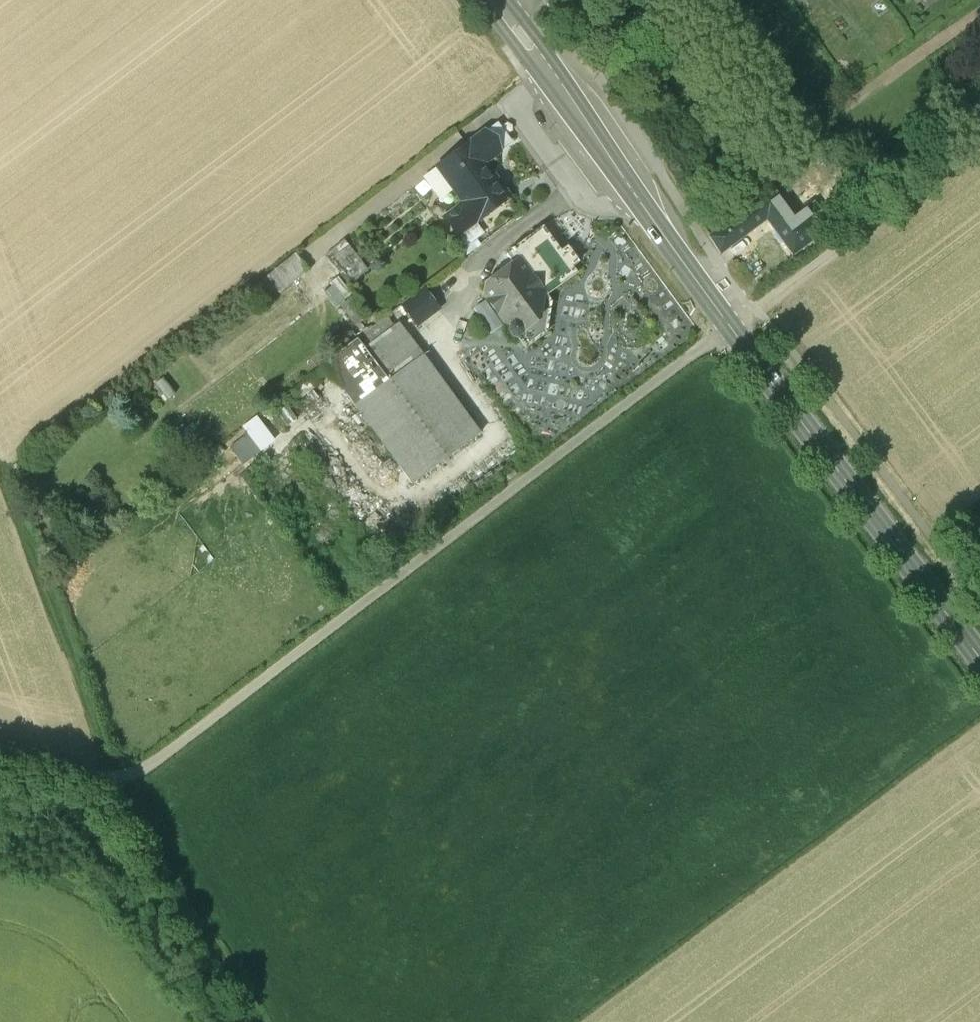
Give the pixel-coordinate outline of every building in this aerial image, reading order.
[(484,135),(439,167),(466,204),(446,218),(458,235),(510,197),(486,164),(498,154),(484,135)] [(775,191),(715,237),(725,252),(771,217),(797,252),(832,225),(817,205),(796,220),(775,191)] [(509,266),(504,269),(505,273),(490,284),(489,293),(493,299),(492,304),(497,310),(501,310),(512,325),(512,330),(516,336),(522,336),(524,338),(530,338),(535,334),(536,330),(542,326),(543,319),(540,315),(546,311),(546,304),(537,293),(567,270),(537,231),(513,249),(513,250),(509,253),(516,264),(512,267),(509,266)] [(353,283),(370,265),(342,237),(324,256),(353,283)] [(339,274),(322,290),(338,308),(355,292),(339,274)] [(424,287),(403,303),(419,323),(439,307),(424,287)] [(387,315),(358,336),(366,347),(395,326),(387,315)] [(482,429),(401,322),(395,326),(366,347),(389,377),(356,403),(415,480),(482,429)] [(258,413),(242,423),(249,432),(230,445),(244,464),(277,440),(258,413)]
